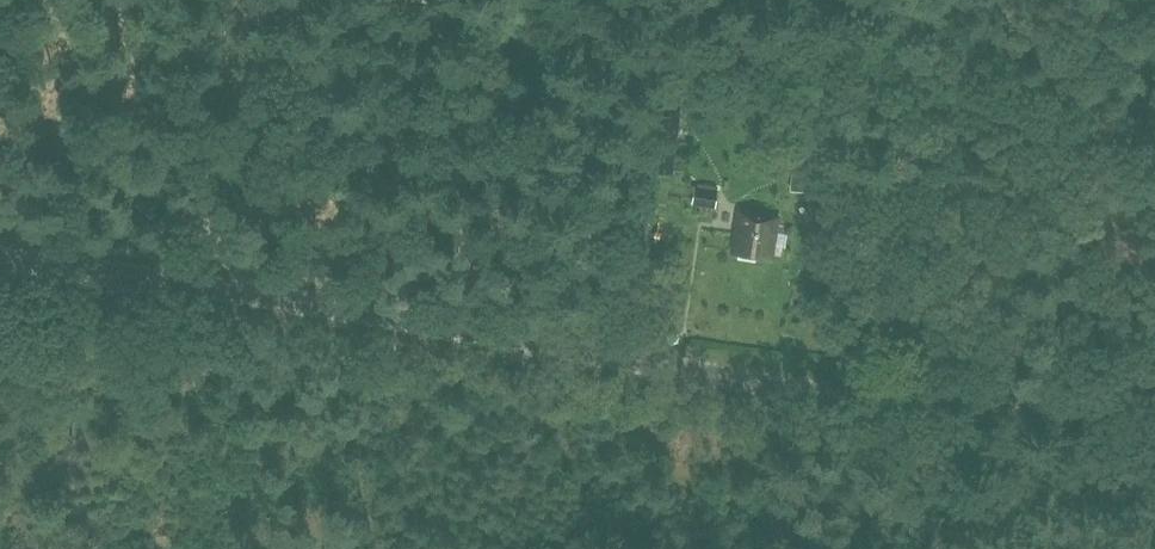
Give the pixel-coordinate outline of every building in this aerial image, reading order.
[(694,187),(691,203),(716,207),(718,190),(694,187)] [(771,258),(777,215),(738,209),(731,253),(771,258)]
